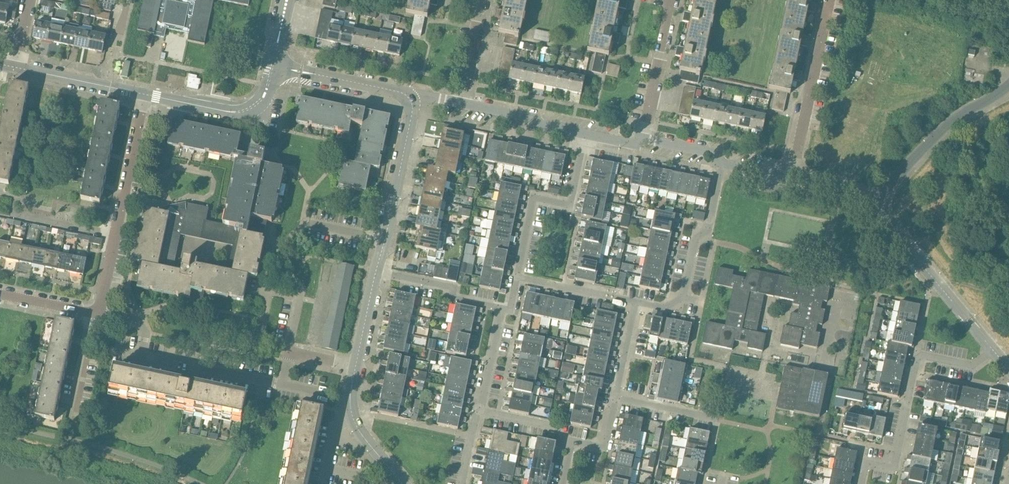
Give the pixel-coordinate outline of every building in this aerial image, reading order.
[(41,0),(40,6),(54,9),(54,8),(55,3),(41,0)] [(138,30),(138,31),(155,34),(154,35),(162,37),(165,37),(167,29),(190,34),(189,41),(188,41),(188,42),(192,42),(205,45),(205,44),(214,0),(145,0),(138,30)] [(322,6),(335,8),(336,0),(323,0),(322,6)] [(415,15),(425,18),(428,18),(430,5),(438,6),(439,0),(409,0),(407,14),(415,15)] [(527,1),(519,0),(505,0),(503,11),(496,10),(494,18),(501,19),(499,33),(506,34),(504,44),(517,46),(518,37),(520,37),(527,1)] [(627,1),(622,0),(596,0),(596,2),(597,3),(594,16),(615,21),(618,8),(625,9),(627,1)] [(804,25),(807,12),(814,13),(816,5),(809,3),(809,0),(788,0),(783,21),(804,25)] [(711,27),(712,27),(714,19),(713,19),(715,6),(694,1),(691,14),(684,13),(682,21),(689,23),(687,36),(708,41),(711,27)] [(98,2),(97,9),(111,11),(112,5),(98,2)] [(6,24),(7,18),(15,19),(17,10),(9,8),(9,7),(0,5),(0,23),(6,24)] [(89,16),(95,17),(96,11),(83,9),(81,14),(89,16)] [(333,12),(321,10),(320,15),(332,18),(333,12)] [(95,18),(109,21),(110,14),(96,11),(95,17),(95,18)] [(330,23),(332,18),(320,15),(319,21),(330,23)] [(421,36),(425,18),(415,15),(412,34),(421,36)] [(617,44),(619,36),(619,35),(612,34),(615,21),(594,16),(591,29),(590,29),(588,37),(589,37),(586,51),(594,53),(604,55),(607,56),(610,42),(617,44)] [(319,21),(318,27),(329,29),(330,25),(330,23),(319,21)] [(809,39),(802,38),(804,25),(783,21),(776,56),(797,60),(800,46),(807,48),(809,39)] [(47,42),(51,24),(37,22),(33,39),(47,42)] [(61,44),(75,47),(79,26),(65,23),(64,27),(61,44)] [(51,24),(47,42),(61,44),(64,27),(51,24)] [(328,35),(327,41),(339,44),(342,28),(330,25),(329,29),(328,35)] [(79,26),(75,47),(88,50),(92,33),(78,30),(79,26)] [(318,27),(317,32),(328,35),(329,29),(318,27)] [(351,46),(355,30),(342,28),(339,44),(351,46)] [(366,33),(355,30),(351,46),(363,49),(366,33)] [(378,35),(375,51),(387,54),(390,38),(392,32),(380,30),(379,36),(378,35)] [(551,33),(535,30),(533,40),(549,43),(551,33)] [(315,38),(327,41),(328,35),(317,32),(315,38)] [(92,33),(88,50),(102,53),(106,36),(92,33)] [(363,49),(375,51),(378,35),(366,33),(363,49)] [(679,70),(680,71),(686,72),(684,81),(697,84),(699,75),(701,75),(704,62),(705,62),(707,54),(706,53),(708,41),(687,36),(684,49),(677,47),(675,56),(682,57),(679,70)] [(387,54),(400,56),(403,41),(390,38),(387,54)] [(541,47),(540,54),(552,56),(553,49),(541,47)] [(514,57),(515,50),(503,48),(502,54),(514,57)] [(522,52),(515,50),(514,57),(513,59),(520,60),(522,52)] [(594,53),(593,58),(590,71),(600,74),(604,55),(594,53)] [(795,72),(796,68),(797,60),(776,56),(774,68),(769,89),(776,91),(772,110),(784,112),(788,93),(790,94),(793,80),(800,82),(802,74),(795,72)] [(512,63),(513,61),(501,59),(500,65),(511,67),(512,63)] [(509,80),(521,82),(525,66),(512,63),(511,67),(510,73),(509,80)] [(608,64),(605,75),(617,78),(620,66),(608,64)] [(500,65),(498,71),(510,73),(511,67),(500,65)] [(521,82),(533,84),(536,69),(525,66),(521,82)] [(533,84),(545,87),(548,71),(536,69),(533,84)] [(497,76),(509,80),(510,73),(498,71),(497,76)] [(545,87),(557,89),(560,74),(548,71),(545,87)] [(678,80),(684,81),(686,72),(680,71),(678,80)] [(557,89),(569,92),(572,76),(560,74),(557,89)] [(199,85),(200,85),(200,81),(200,80),(197,80),(197,76),(192,75),(191,78),(189,78),(188,83),(187,88),(198,90),(199,85)] [(569,92),(581,94),(585,79),(572,76),(569,92)] [(721,91),(722,85),(710,82),(709,88),(721,91)] [(22,120),(29,87),(10,83),(3,116),(22,120)] [(684,85),(683,92),(694,94),(696,88),(684,85)] [(733,93),(734,87),(722,85),(721,91),(733,93)] [(745,96),(746,90),(734,87),(733,93),(745,96)] [(683,92),(682,97),(693,100),(694,94),(683,92)] [(769,101),(770,95),(758,92),(757,98),(769,101)] [(682,97),(680,103),(692,106),(693,102),(693,100),(682,97)] [(357,167),(344,165),(341,164),(340,164),(339,165),(338,169),(343,170),(339,185),(366,191),(371,168),(378,169),(389,117),(354,109),(353,112),(301,101),(297,121),(350,133),(352,123),(366,126),(357,167)] [(101,102),(94,135),(113,139),(120,106),(101,102)] [(692,106),(691,112),(690,117),(690,118),(702,120),(705,104),(693,102),(692,106)] [(680,103),(679,109),(691,112),(692,106),(680,103)] [(702,120),(714,123),(717,107),(705,104),(702,120)] [(729,109),(717,107),(714,123),(726,125),(729,109)] [(741,112),(729,109),(726,125),(738,128),(741,112)] [(753,114),(741,112),(738,128),(750,130),(753,114)] [(765,117),(753,114),(750,130),(762,133),(765,117)] [(0,132),(0,149),(15,152),(22,120),(3,116),(0,132)] [(272,222),(283,169),(263,165),(265,154),(236,148),(238,137),(173,123),(171,129),(168,144),(239,159),(225,225),(225,226),(235,228),(234,232),(243,234),(247,235),(248,231),(251,216),(268,220),(267,221),(272,222)] [(441,141),(462,145),(464,135),(444,130),(441,141)] [(500,143),(498,142),(492,141),(494,135),(490,134),(488,141),(490,141),(485,161),(495,163),(500,143)] [(107,171),(113,139),(94,135),(87,167),(107,171)] [(495,163),(505,165),(509,145),(507,144),(502,143),(503,137),(499,136),(498,142),(500,143),(495,163)] [(505,165),(514,167),(518,147),(517,146),(511,145),(512,139),(509,138),(507,144),(509,145),(505,165)] [(514,167),(523,169),(528,149),(526,148),(521,147),(522,141),(518,140),(517,146),(518,147),(514,167)] [(441,141),(439,150),(460,155),(462,145),(441,141)] [(523,169),(533,171),(537,151),(535,150),(530,149),(531,143),(527,142),(526,148),(528,149),(523,169)] [(533,171),(542,173),(546,153),(545,152),(539,151),(541,145),(537,144),(535,150),(537,151),(533,171)] [(542,173),(552,175),(556,155),(554,154),(549,153),(550,147),(546,146),(545,152),(546,153),(542,173)] [(567,157),(569,151),(565,150),(564,156),(558,155),(559,149),(555,148),(554,154),(556,155),(552,175),(561,177),(566,157),(567,157)] [(15,152),(0,149),(0,183),(9,185),(15,152)] [(439,150),(437,160),(458,165),(460,155),(439,150)] [(594,158),(588,157),(587,161),(593,163),(592,168),(586,167),(585,171),(591,172),(591,170),(612,174),(614,165),(593,160),(594,158)] [(638,159),(634,158),(633,165),(634,166),(630,185),(640,187),(644,168),(642,167),(637,166),(638,159)] [(456,174),(458,165),(437,160),(435,169),(429,168),(456,174)] [(640,187),(649,189),(653,170),(652,169),(646,168),(648,161),(644,160),(642,167),(644,168),(640,187)] [(653,162),(652,169),(653,170),(649,189),(659,191),(663,172),(661,171),(656,170),(657,163),(653,162)] [(659,191),(668,193),(672,174),(670,173),(665,172),(666,165),(663,164),(661,171),(663,172),(659,191)] [(668,193),(677,195),(681,176),(680,175),(674,174),(676,167),(672,166),(670,173),(672,174),(668,193)] [(87,167),(86,174),(85,174),(83,180),(85,180),(81,200),(100,204),(107,171),(87,167)] [(429,168),(427,178),(447,182),(449,173),(456,175),(456,174),(429,168)] [(677,195),(687,197),(691,178),(689,177),(684,176),(685,169),(681,168),(680,175),(681,176),(677,195)] [(610,184),(612,174),(591,170),(591,172),(590,178),(584,176),(583,180),(589,181),(589,180),(610,184)] [(687,197),(696,199),(700,179),(699,179),(693,178),(694,171),(691,170),(689,177),(691,178),(687,197)] [(712,182),(713,175),(710,174),(708,181),(703,180),(704,173),(700,172),(699,179),(700,179),(696,199),(706,201),(710,181),(712,182)] [(512,177),(510,185),(519,187),(521,179),(512,177)] [(445,192),(447,182),(427,178),(424,188),(445,192)] [(468,187),(476,189),(478,179),(470,178),(468,187)] [(608,193),(610,184),(589,180),(589,181),(588,187),(582,186),(581,190),(587,191),(587,189),(608,193)] [(521,190),(527,191),(528,187),(521,186),(521,187),(519,187),(510,185),(501,183),(499,193),(519,197),(520,195),(521,190)] [(443,202),(445,192),(424,188),(422,198),(443,202)] [(468,189),(466,196),(473,198),(474,191),(468,189)] [(606,203),(608,193),(587,189),(587,191),(586,196),(580,195),(579,199),(585,200),(585,198),(606,203)] [(526,197),(520,195),(519,197),(499,193),(497,202),(517,206),(518,205),(519,199),(525,201),(526,197)] [(422,198),(420,207),(440,212),(443,202),(422,198)] [(578,204),(577,208),(583,209),(583,208),(604,212),(606,203),(585,198),(585,200),(584,206),(578,204)] [(497,202),(495,212),(516,216),(516,214),(517,209),(523,210),(524,206),(518,205),(517,206),(497,202)] [(209,208),(188,204),(187,211),(183,231),(232,241),(234,232),(235,228),(225,226),(225,225),(206,221),(209,208)] [(438,222),(440,212),(420,207),(418,217),(438,222)] [(632,208),(625,207),(623,214),(630,216),(632,208)] [(602,222),(604,212),(583,208),(583,209),(582,215),(576,213),(575,217),(582,219),(582,218),(602,222)] [(137,256),(132,281),(139,282),(138,287),(179,295),(190,298),(192,289),(201,291),(204,291),(205,292),(211,293),(244,300),(245,294),(248,280),(249,277),(232,274),(232,276),(208,271),(201,269),(200,273),(182,269),(180,275),(168,272),(177,230),(180,217),(179,217),(167,214),(150,210),(147,209),(141,238),(141,239),(137,255),(137,256)] [(465,210),(463,216),(470,218),(471,211),(465,210)] [(655,211),(653,221),(673,225),(674,223),(675,218),(681,219),(682,215),(676,214),(675,215),(655,211)] [(495,212),(493,221),(514,225),(514,223),(515,218),(521,219),(522,215),(516,214),(516,216),(495,212)] [(243,234),(241,242),(267,248),(268,239),(264,238),(267,221),(268,220),(251,216),(248,231),(247,235),(243,234)] [(416,227),(444,233),(444,232),(436,231),(438,222),(418,217),(416,227)] [(630,219),(622,217),(620,225),(622,225),(622,226),(627,227),(628,226),(630,219)] [(493,221),(491,230),(512,235),(512,233),(513,227),(519,229),(520,225),(514,223),(514,225),(493,221)] [(679,229),(680,225),(674,223),(673,225),(653,221),(651,230),(671,235),(672,233),(673,227),(679,229)] [(578,233),(584,234),(584,232),(605,236),(607,227),(586,223),(585,230),(579,229),(578,233)] [(416,227),(421,229),(416,248),(429,251),(427,258),(436,260),(438,253),(439,253),(442,254),(447,234),(444,233),(416,227)] [(491,230),(489,240),(510,244),(510,242),(511,236),(517,238),(518,234),(512,233),(512,235),(491,230)] [(651,230),(649,239),(669,244),(670,242),(671,237),(677,238),(678,234),(672,233),(671,235),(651,230)] [(576,242),(582,243),(582,242),(603,246),(605,236),(584,232),(584,234),(583,240),(577,238),(576,242)] [(103,239),(90,237),(89,241),(89,243),(101,246),(103,239)] [(649,239),(647,249),(667,253),(668,252),(669,246),(675,247),(676,244),(670,242),(669,244),(649,239)] [(489,240),(487,249),(508,254),(508,252),(509,246),(515,247),(516,243),(510,242),(510,244),(489,240)] [(6,259),(9,244),(0,242),(0,258),(6,259)] [(601,255),(603,246),(582,242),(582,243),(581,249),(575,248),(574,252),(580,253),(580,251),(601,255)] [(9,244),(6,259),(19,262),(22,246),(9,244)] [(22,246),(19,262),(31,265),(35,249),(22,246)] [(238,247),(232,274),(249,277),(255,278),(261,253),(261,251),(259,251),(238,247)] [(479,247),(477,257),(485,259),(506,263),(506,261),(507,255),(513,257),(514,253),(508,252),(508,254),(487,249),(479,247)] [(35,249),(31,265),(44,267),(48,252),(35,249)] [(673,257),(674,253),(668,252),(667,253),(647,249),(645,258),(665,263),(666,261),(667,255),(673,257)] [(573,257),(572,261),(578,262),(578,260),(599,265),(601,255),(580,251),(580,253),(579,258),(573,257)] [(48,252),(44,267),(57,270),(60,254),(48,252)] [(60,254),(57,270),(70,273),(73,257),(60,254)] [(73,257),(70,273),(83,275),(86,260),(73,257)] [(613,258),(611,266),(619,268),(621,260),(616,259),(613,258)] [(645,258),(643,268),(663,272),(664,270),(665,265),(671,266),(672,262),(666,261),(665,263),(645,258)] [(485,259),(483,268),(504,272),(504,271),(505,265),(511,266),(512,262),(506,261),(506,263),(485,259)] [(597,274),(599,265),(578,260),(578,262),(577,268),(571,266),(570,270),(576,271),(576,270),(597,274)] [(461,263),(459,272),(466,274),(468,265),(464,264),(461,263)] [(322,348),(336,351),(354,267),(339,264),(322,348)] [(449,270),(446,280),(456,282),(459,267),(450,265),(449,270)] [(436,267),(434,277),(446,280),(449,270),(436,267)] [(502,282),(502,280),(503,274),(509,276),(510,272),(504,271),(504,272),(483,268),(481,277),(502,282)] [(643,268),(641,277),(661,281),(662,280),(663,274),(669,275),(670,272),(664,270),(663,272),(643,268)] [(706,322),(706,323),(702,343),(732,350),(734,340),(748,343),(747,348),(763,352),(766,334),(756,332),(764,295),(774,298),(774,297),(794,301),(793,305),(800,306),(798,315),(791,313),(788,327),(784,326),(780,346),(799,350),(800,345),(817,348),(820,333),(816,332),(818,324),(822,325),(825,310),(821,309),(823,301),(827,302),(830,287),(827,287),(812,284),(810,293),(797,290),(799,281),(748,269),(746,279),(732,276),(733,271),(718,268),(714,285),(733,288),(725,326),(706,322)] [(595,284),(597,274),(576,270),(576,271),(575,277),(569,276),(568,280),(575,281),(575,280),(595,284)] [(470,277),(466,277),(466,274),(461,273),(459,283),(468,285),(470,277)] [(621,273),(619,283),(627,285),(629,274),(621,273)] [(505,295),(506,291),(500,289),(501,284),(507,285),(508,281),(502,280),(502,282),(481,277),(479,287),(499,291),(499,293),(505,295)] [(639,287),(658,291),(659,291),(661,283),(667,285),(668,281),(662,280),(661,281),(641,277),(639,287)] [(527,287),(525,293),(527,294),(522,314),(532,316),(536,296),(535,295),(529,294),(531,288),(527,287)] [(414,306),(416,296),(396,292),(396,290),(390,289),(389,292),(395,294),(394,299),(388,298),(387,302),(393,303),(393,302),(414,306)] [(546,297),(544,297),(539,296),(540,290),(536,289),(535,295),(536,296),(532,316),(541,318),(546,297)] [(541,318),(551,320),(555,299),(554,299),(548,298),(549,292),(546,291),(544,297),(546,297),(541,318)] [(551,320),(560,322),(565,301),(563,301),(558,300),(559,294),(555,293),(554,299),(555,299),(551,320)] [(570,324),(575,303),(567,301),(568,296),(564,295),(563,301),(565,301),(560,322),(570,324)] [(386,307),(385,311),(391,313),(391,312),(412,316),(414,306),(393,302),(393,303),(392,309),(386,307)] [(900,302),(898,313),(918,317),(920,318),(921,311),(919,310),(920,306),(900,302)] [(601,309),(600,311),(612,314),(614,305),(602,303),(601,309)] [(456,305),(454,315),(474,319),(475,318),(476,312),(482,313),(483,309),(476,308),(476,309),(456,305)] [(597,311),(595,321),(615,325),(616,323),(617,318),(622,319),(623,315),(617,314),(617,315),(612,314),(600,311),(597,311)] [(649,337),(659,339),(663,319),(661,319),(656,317),(657,311),(653,311),(652,316),(653,317),(650,330),(649,337)] [(384,317),(383,321),(389,322),(389,321),(410,325),(412,316),(391,312),(391,313),(390,318),(384,317)] [(659,339),(668,341),(672,321),(671,321),(665,319),(667,313),(662,313),(661,319),(663,319),(659,339)] [(898,313),(896,323),(898,323),(916,327),(916,328),(918,328),(919,321),(917,321),(918,317),(898,313)] [(668,341),(678,343),(682,323),(680,322),(675,321),(676,315),(672,314),(671,321),(672,321),(668,341)] [(454,315),(452,324),(472,329),(473,327),(474,321),(480,323),(480,319),(475,318),(474,319),(454,315)] [(653,317),(652,316),(651,316),(646,315),(643,329),(650,330),(653,317)] [(693,326),(694,323),(695,319),(691,318),(690,324),(684,323),(685,317),(681,316),(680,322),(682,323),(678,343),(687,345),(691,325),(693,326)] [(873,328),(879,330),(881,319),(875,318),(873,328)] [(75,323),(55,319),(49,352),(68,356),(75,323)] [(381,330),(387,332),(387,330),(408,334),(410,325),(389,321),(389,322),(388,328),(382,326),(381,330)] [(595,321),(593,330),(613,335),(614,332),(615,327),(621,328),(621,324),(616,323),(615,325),(595,321)] [(896,323),(894,333),(914,337),(913,338),(916,338),(917,331),(915,331),(916,328),(916,327),(898,323),(896,323)] [(452,324),(450,334),(470,338),(471,336),(472,331),(478,332),(478,328),(473,327),(472,329),(452,324)] [(380,336),(379,340),(385,341),(385,340),(406,344),(408,334),(387,330),(387,332),(386,337),(380,336)] [(593,330),(591,340),(611,344),(612,342),(613,336),(619,338),(619,334),(614,332),(613,335),(593,330)] [(894,333),(892,342),(892,343),(908,347),(913,348),(915,341),(913,341),(913,338),(914,337),(894,333)] [(450,334),(448,343),(468,347),(469,346),(470,340),(476,342),(476,338),(471,336),(470,338),(450,334)] [(543,349),(545,339),(524,335),(522,342),(516,341),(516,345),(522,346),(522,345),(543,349)] [(378,345),(377,349),(384,351),(384,349),(404,354),(406,344),(385,340),(385,341),(384,347),(378,345)] [(591,340),(589,349),(609,353),(610,351),(611,346),(617,347),(618,343),(612,342),(611,344),(591,340)] [(892,342),(888,341),(886,352),(906,357),(908,358),(910,351),(907,350),(908,347),(892,343),(892,342)] [(475,347),(469,346),(468,347),(448,343),(446,353),(466,357),(468,350),(474,351),(475,347)] [(541,358),(543,349),(522,345),(522,346),(521,352),(514,351),(514,354),(520,356),(520,354),(541,358)] [(589,349),(587,358),(607,363),(608,361),(609,355),(615,356),(616,353),(610,351),(609,353),(589,349)] [(49,352),(42,384),(61,389),(68,356),(49,352)] [(886,352),(884,362),(904,367),(906,368),(907,361),(905,361),(906,357),(886,352)] [(520,356),(519,361),(512,360),(512,364),(518,365),(518,363),(539,368),(541,358),(520,354),(520,356)] [(408,369),(410,359),(390,355),(388,362),(382,361),(381,365),(388,366),(388,365),(408,369)] [(682,385),(686,365),(665,361),(666,359),(657,357),(656,362),(665,363),(662,376),(654,374),(653,379),(682,385)] [(478,363),(472,361),(471,361),(471,363),(451,358),(449,368),(469,372),(470,371),(471,365),(477,366),(478,363)] [(587,358),(585,368),(605,372),(606,370),(607,365),(613,366),(614,362),(608,361),(607,363),(587,358)] [(884,362),(882,373),(902,377),(904,378),(905,371),(903,371),(904,367),(884,362)] [(537,377),(539,368),(518,363),(518,365),(517,371),(511,369),(510,373),(516,374),(516,373),(537,377)] [(406,379),(408,369),(388,365),(388,366),(386,372),(380,370),(379,374),(386,376),(386,374),(406,379)] [(819,417),(828,375),(812,372),(813,367),(807,366),(806,370),(785,366),(776,409),(819,417)] [(449,368),(447,377),(467,382),(468,380),(469,375),(475,376),(476,372),(470,371),(469,372),(449,368)] [(585,368),(583,377),(604,381),(604,379),(605,374),(611,375),(612,371),(606,370),(605,372),(585,368)] [(176,383),(160,380),(113,370),(108,394),(242,422),(247,398),(190,386),(190,383),(185,382),(187,375),(179,373),(176,383)] [(548,377),(558,380),(559,372),(550,370),(548,377)] [(561,372),(559,379),(568,381),(570,374),(561,372)] [(535,386),(537,377),(516,373),(516,374),(515,380),(508,379),(508,383),(514,384),(514,382),(535,386)] [(880,383),(898,387),(900,387),(900,388),(902,388),(903,381),(901,381),(902,377),(882,373),(880,383)] [(404,388),(406,379),(386,374),(386,376),(384,381),(378,380),(377,383),(384,385),(384,383),(404,388)] [(418,381),(426,382),(427,376),(419,374),(418,381)] [(577,376),(575,385),(578,386),(598,390),(601,391),(602,389),(603,383),(609,385),(610,381),(604,379),(604,381),(583,377),(577,376)] [(447,377),(445,387),(465,391),(466,389),(467,384),(473,385),(474,381),(468,380),(467,382),(447,377)] [(648,400),(657,402),(657,399),(678,404),(682,385),(653,379),(652,384),(660,385),(657,398),(649,396),(648,400)] [(924,399),(924,401),(934,403),(939,383),(938,383),(935,382),(935,380),(928,379),(928,380),(928,382),(927,385),(927,386),(926,388),(926,390),(925,392),(925,394),(924,397),(924,399)] [(858,381),(856,389),(865,391),(867,383),(858,381)] [(939,383),(934,403),(944,405),(949,385),(948,385),(945,384),(945,382),(939,381),(938,383),(939,383)] [(533,396),(535,386),(514,382),(514,384),(513,389),(506,388),(506,392),(512,393),(512,391),(533,396)] [(402,397),(404,388),(384,383),(384,385),(382,390),(376,389),(375,393),(382,394),(382,393),(402,397)] [(877,394),(898,398),(899,398),(901,391),(899,391),(900,388),(900,387),(898,387),(880,383),(877,394)] [(949,385),(944,405),(955,407),(959,387),(955,387),(956,384),(949,383),(948,385),(949,385)] [(61,389),(42,384),(35,417),(55,421),(61,389)] [(959,387),(955,407),(965,409),(969,389),(965,389),(966,387),(959,385),(959,387)] [(578,386),(576,395),(596,400),(597,398),(598,391),(598,390),(578,386)] [(445,387),(443,396),(464,401),(464,399),(465,393),(471,395),(472,391),(466,389),(465,391),(445,387)] [(969,389),(965,409),(975,412),(979,392),(979,391),(976,391),(976,389),(969,387),(969,389)] [(986,414),(985,417),(994,419),(996,413),(1000,393),(996,392),(997,390),(990,388),(989,391),(989,394),(986,411),(986,414)] [(979,392),(975,412),(986,414),(986,411),(989,394),(986,393),(986,391),(979,389),(979,391),(979,392)] [(996,413),(1007,415),(1008,404),(1008,394),(1007,394),(1007,392),(1000,390),(1000,393),(996,413)] [(531,405),(533,396),(512,391),(512,393),(511,399),(505,398),(504,401),(510,403),(510,401),(531,405)] [(848,401),(849,393),(842,391),(840,399),(848,401)] [(858,394),(851,392),(849,398),(857,400),(858,394)] [(400,407),(402,397),(382,393),(382,394),(380,400),(374,398),(373,402),(380,404),(380,402),(400,407)] [(576,395),(574,405),(595,409),(595,407),(596,402),(602,403),(603,399),(597,398),(596,400),(576,395)] [(443,396),(441,405),(462,410),(462,408),(463,403),(469,404),(470,400),(464,399),(464,401),(443,396)] [(553,400),(544,398),(543,407),(551,408),(553,400)] [(502,411),(509,412),(509,411),(529,415),(531,405),(510,401),(510,403),(509,408),(503,407),(502,411)] [(398,416),(400,407),(380,402),(380,404),(378,410),(372,408),(371,412),(378,413),(378,412),(398,416)] [(321,410),(297,405),(280,483),(306,483),(321,410)] [(441,405),(439,415),(460,419),(460,418),(461,412),(467,413),(468,409),(462,408),(462,410),(441,405)] [(574,405),(572,414),(593,418),(593,417),(594,411),(600,412),(601,409),(595,407),(595,409),(574,405)] [(848,431),(856,433),(860,414),(847,411),(842,435),(847,436),(848,431)] [(566,413),(564,422),(591,428),(592,420),(598,422),(599,418),(593,417),(593,418),(572,414),(566,413)] [(620,414),(619,420),(623,421),(622,428),(622,429),(641,433),(643,419),(620,414)] [(855,437),(860,439),(861,434),(868,436),(869,436),(873,416),(860,414),(856,433),(855,437)] [(439,415),(437,425),(457,429),(459,422),(465,423),(466,419),(460,418),(460,419),(439,415)] [(882,438),(886,420),(886,419),(873,416),(869,436),(868,436),(867,440),(873,441),(874,437),(882,438)] [(918,425),(916,436),(935,440),(937,429),(918,425)] [(972,425),(971,432),(981,435),(983,428),(982,428),(982,427),(972,425)] [(507,433),(484,428),(482,427),(480,434),(492,437),(490,450),(490,451),(502,453),(502,454),(517,457),(520,445),(505,441),(507,433)] [(638,445),(641,433),(622,429),(622,428),(617,427),(616,433),(621,434),(619,441),(638,445)] [(991,436),(992,432),(992,430),(983,428),(981,435),(991,436)] [(710,433),(706,432),(689,429),(687,439),(708,443),(707,444),(709,444),(711,438),(709,437),(710,433)] [(949,443),(955,444),(957,433),(951,432),(949,443)] [(961,434),(959,445),(965,446),(967,435),(961,434)] [(916,436),(914,446),(933,450),(935,440),(916,436)] [(1001,442),(981,438),(979,449),(999,453),(1001,454),(1002,447),(1000,446),(1001,442)] [(556,443),(537,439),(535,449),(554,453),(556,443)] [(707,448),(707,444),(708,443),(687,439),(685,450),(705,454),(707,454),(708,448),(707,448)] [(614,440),(613,445),(618,446),(617,454),(616,454),(635,458),(638,445),(619,441),(614,440)] [(957,455),(962,456),(965,446),(959,445),(957,455)] [(914,446),(912,456),(931,460),(933,450),(914,446)] [(477,448),(476,455),(488,457),(485,471),(498,474),(513,477),(515,467),(516,465),(501,462),(502,454),(502,453),(490,451),(490,450),(477,448)] [(855,463),(857,464),(858,457),(856,457),(857,453),(837,448),(835,459),(855,463)] [(535,449),(533,459),(552,464),(554,453),(535,449)] [(979,449),(977,459),(997,463),(996,463),(998,464),(1000,457),(998,457),(999,453),(979,449)] [(685,450),(683,460),(703,464),(705,465),(706,458),(704,458),(705,454),(685,450)] [(612,453),(611,458),(615,459),(614,466),(614,467),(633,471),(635,458),(616,454),(617,454),(612,453)] [(945,463),(951,464),(953,454),(947,453),(945,463)] [(817,462),(815,461),(816,455),(810,454),(808,464),(816,466),(817,462)] [(912,456),(908,455),(907,460),(911,461),(910,469),(928,473),(931,460),(912,456)] [(954,465),(960,467),(962,456),(957,455),(954,465)] [(550,474),(552,464),(533,459),(531,470),(550,474)] [(835,459),(832,469),(853,473),(855,474),(856,467),(854,467),(855,463),(835,459)] [(977,459),(974,469),(994,473),(994,474),(996,474),(998,467),(996,467),(996,463),(997,463),(977,459)] [(683,460),(681,469),(681,470),(698,473),(698,474),(703,475),(704,468),(702,467),(703,464),(683,460)] [(942,476),(948,477),(951,464),(945,463),(942,476)] [(609,465),(608,471),(613,472),(611,479),(611,480),(630,483),(633,471),(614,467),(614,466),(609,465)] [(952,475),(958,477),(960,467),(954,465),(952,475)] [(523,469),(515,467),(513,477),(521,478),(523,469)] [(473,468),(472,475),(484,478),(483,483),(505,483),(496,482),(498,474),(485,471),(473,468)] [(905,468),(904,473),(909,474),(907,481),(907,482),(918,483),(926,483),(928,473),(910,469),(905,468)] [(681,469),(678,469),(676,479),(696,483),(698,483),(699,477),(697,477),(698,474),(698,473),(681,470),(681,469)] [(830,479),(850,483),(852,483),(854,477),(852,477),(853,473),(832,469),(830,479)] [(972,479),(992,483),(994,483),(996,477),(994,477),(994,474),(994,473),(974,469),(972,479)] [(531,470),(529,480),(547,483),(550,474),(531,470)]
